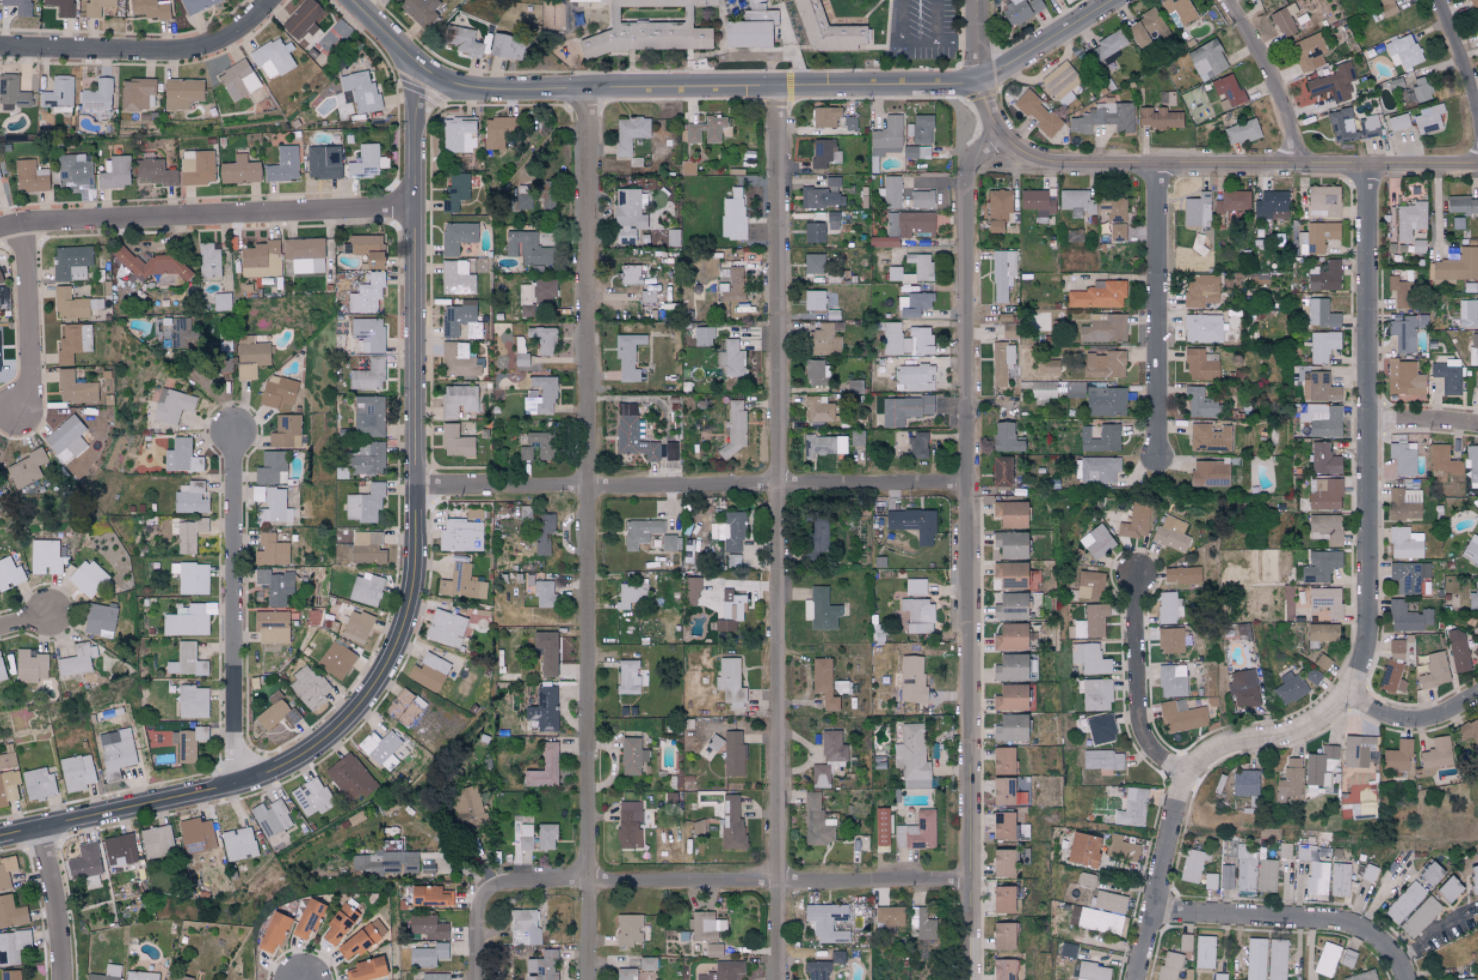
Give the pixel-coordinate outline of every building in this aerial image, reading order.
[(15,4),(15,17),(30,17),(30,0),(1,0),(1,4),(15,4)] [(42,6),(58,6),(58,18),(72,18),(73,0),(42,0),(42,6)] [(115,0),(88,0),(88,4),(84,3),(84,18),(100,18),(100,7),(115,8),(115,0)] [(155,2),(155,0),(129,0),(130,15),(144,15),(144,20),(169,19),(168,1),(155,2)] [(187,17),(224,0),(180,0),(187,17)] [(318,28),(312,23),(323,11),(311,0),(305,0),(281,26),(297,41),(306,31),(311,36),(318,28)] [(423,1),(422,0),(397,0),(394,2),(424,30),(437,15),(433,11),(440,3),(437,0),(424,0),(423,1)] [(711,29),(692,28),(692,6),(704,6),(704,0),(609,0),(609,31),(577,41),(583,59),(586,59),(609,52),(622,52),(632,49),(711,50),(711,29)] [(764,0),(749,0),(751,12),(765,9),(764,0)] [(856,51),(856,45),(866,45),(866,26),(826,26),(818,0),(795,0),(795,3),(809,51),(856,51)] [(1033,15),(1032,15),(1044,8),(1040,0),(1031,0),(1027,2),(1026,0),(1008,0),(1002,3),(1006,10),(1001,13),(1009,28),(1033,15)] [(1172,12),(1180,27),(1197,18),(1188,0),(1176,0),(1171,2),(1170,0),(1163,0),(1160,2),(1167,15),(1172,12)] [(1384,19),(1397,12),(1392,1),(1393,0),(1375,0),(1384,19)] [(541,29),(563,30),(564,3),(542,3),(541,29)] [(1296,32),(1289,16),(1298,12),(1294,3),(1270,14),(1281,39),(1296,32)] [(1150,44),(1145,35),(1155,31),(1161,43),(1170,38),(1155,10),(1124,25),(1137,50),(1150,44)] [(724,22),(724,48),(771,48),(771,26),(777,26),(777,11),(743,11),(743,22),(724,22)] [(475,31),(447,25),(443,44),(457,47),(456,53),(481,58),(484,44),(473,42),(475,31)] [(1088,52),(1095,64),(1128,45),(1119,29),(1095,43),(1098,47),(1088,52)] [(1383,45),(1392,67),(1399,64),(1402,71),(1423,62),(1410,33),(1383,45)] [(1324,65),(1321,55),(1326,53),(1319,34),(1290,43),(1299,73),(1324,65)] [(521,39),(492,35),(490,57),(519,60),(521,39)] [(250,52),(267,81),(294,65),(277,36),(250,52)] [(1186,53),(1200,82),(1229,68),(1215,39),(1186,53)] [(216,74),(232,102),(259,86),(244,58),(216,74)] [(1057,101),(1081,80),(1064,60),(1040,81),(1057,101)] [(1333,104),(1351,99),(1346,82),(1355,80),(1350,62),(1333,66),(1335,74),(1305,82),(1309,97),(1329,92),(1333,104)] [(380,110),(376,82),(368,83),(367,71),(339,75),(341,91),(352,90),(356,113),(380,110)] [(29,91),(17,91),(17,74),(0,74),(0,109),(29,109),(29,91)] [(1244,102),(1233,74),(1210,83),(1215,97),(1224,93),(1230,108),(1244,102)] [(39,106),(52,107),(52,111),(72,111),(73,76),(53,76),(53,91),(40,91),(39,106)] [(1416,103),(1432,99),(1425,76),(1410,81),(1416,103)] [(111,109),(111,77),(96,77),(96,90),(80,90),(80,108),(111,109)] [(121,78),(120,109),(153,110),(153,97),(155,97),(156,79),(121,78)] [(164,109),(187,109),(187,99),(203,100),(203,79),(164,79),(164,109)] [(1012,105),(1026,118),(1029,115),(1038,123),(1035,127),(1048,140),(1063,124),(1026,89),(1012,105)] [(1132,105),(1087,105),(1087,115),(1081,115),(1081,119),(1069,119),(1069,134),(1090,133),(1090,125),(1114,125),(1114,134),(1133,134),(1132,105)] [(1442,129),(1438,115),(1444,113),(1442,105),(1411,114),(1417,136),(1442,129)] [(812,127),(838,127),(839,107),(812,106),(812,127)] [(1182,127),(1181,113),(1166,113),(1165,108),(1153,108),(1138,108),(1138,128),(1182,127)] [(1328,112),(1331,142),(1355,140),(1352,109),(1328,112)] [(1391,133),(1410,127),(1406,113),(1386,119),(1391,133)] [(900,114),(885,114),(885,129),(870,130),(871,156),(883,156),(883,153),(901,152),(900,114)] [(907,123),(907,136),(912,136),(912,144),(931,144),(932,115),(913,114),(913,123),(907,123)] [(1379,137),(1377,115),(1361,117),(1363,138),(1379,137)] [(720,142),(719,127),(725,127),(725,116),(704,117),(704,123),(685,123),(686,143),(703,142),(703,143),(720,142)] [(856,130),(856,116),(845,116),(845,130),(856,130)] [(443,151),(463,151),(463,147),(476,147),(476,137),(467,137),(467,132),(476,132),(476,117),(442,117),(443,151)] [(503,149),(503,139),(513,139),(513,117),(484,117),(484,149),(503,149)] [(616,117),(615,156),(630,157),(631,138),(649,138),(649,117),(616,117)] [(1229,147),(1260,136),(1254,118),(1223,130),(1229,147)] [(812,139),(811,168),(825,168),(826,162),(841,162),(841,151),(834,151),(834,139),(812,139)] [(346,177),(378,176),(378,167),(388,167),(388,156),(378,156),(377,142),(358,143),(359,162),(346,162),(346,177)] [(278,146),(278,165),(264,165),(265,181),(298,179),(297,145),(278,146)] [(340,146),(306,147),(307,179),(341,178),(340,146)] [(902,158),(929,159),(930,147),(903,146),(902,158)] [(180,184),(214,183),(213,150),(179,151),(180,184)] [(260,182),(259,162),(246,162),(246,153),(233,153),(234,163),(219,163),(219,183),(260,182)] [(58,154),(58,189),(91,188),(90,161),(84,162),(84,154),(58,154)] [(96,172),(97,188),(129,187),(127,156),(103,157),(104,172),(96,172)] [(163,158),(135,159),(135,184),(176,183),(176,169),(163,170),(163,158)] [(15,160),(16,191),(49,190),(48,169),(35,169),(34,159),(15,160)] [(458,212),(458,199),(469,199),(468,173),(449,173),(449,186),(443,186),(443,212),(458,212)] [(801,207),(843,206),(843,195),(840,195),(839,177),(827,177),(827,187),(801,188),(801,207)] [(532,185),(515,186),(516,209),(533,209),(532,185)] [(722,238),(743,238),(743,186),(731,187),(731,198),(722,198),(722,238)] [(1339,186),(1308,186),(1308,217),(1339,216),(1339,186)] [(616,244),(634,244),(634,228),(646,229),(646,214),(639,214),(639,188),(615,188),(615,226),(616,226),(616,244)] [(1011,190),(987,189),(986,232),(1002,232),(1002,222),(1010,222),(1011,190)] [(1046,190),(1020,189),(1019,209),(1033,209),(1033,223),(1047,223),(1047,213),(1055,214),(1055,201),(1046,201),(1046,190)] [(1070,217),(1083,217),(1083,214),(1094,214),(1095,200),(1088,200),(1088,190),(1059,189),(1059,209),(1070,209),(1070,217)] [(933,208),(933,190),(910,191),(910,208),(933,208)] [(1183,226),(1209,227),(1210,191),(1198,191),(1198,198),(1183,198),(1183,226)] [(1250,191),(1220,191),(1220,200),(1214,200),(1214,211),(1250,211),(1250,191)] [(1288,191),(1260,191),(1260,200),(1254,200),(1254,218),(1287,219),(1288,191)] [(1469,199),(1469,195),(1446,196),(1447,213),(1477,212),(1477,199),(1469,199)] [(1108,212),(1109,223),(1126,222),(1125,196),(1098,197),(1099,213),(1108,212)] [(1396,241),(1410,242),(1410,229),(1425,229),(1426,201),(1413,201),(1412,205),(1397,205),(1396,241)] [(838,230),(838,212),(827,212),(827,230),(838,230)] [(933,212),(887,212),(887,236),(933,235),(933,212)] [(1452,229),(1463,228),(1462,217),(1452,218),(1452,229)] [(477,222),(442,222),(442,256),(458,256),(458,242),(477,242),(477,222)] [(824,242),(824,222),(804,223),(804,242),(824,242)] [(1297,232),(1297,244),(1305,245),(1305,253),(1322,253),(1323,239),(1339,239),(1339,223),(1306,222),(1306,232),(1297,232)] [(1109,224),(1110,241),(1126,241),(1126,224),(1109,224)] [(679,229),(667,229),(668,247),(680,246),(679,229)] [(1066,241),(1082,241),(1081,229),(1066,229),(1066,241)] [(519,265),(548,265),(548,247),(536,247),(536,231),(504,231),(504,256),(519,256),(519,265)] [(1190,250),(1201,253),(1206,236),(1195,233),(1190,250)] [(898,247),(898,237),(868,237),(868,246),(898,247)] [(323,238),(283,238),(283,259),(292,259),(292,273),(324,272),(323,238)] [(1411,253),(1425,253),(1425,240),(1412,240),(1411,253)] [(241,248),(242,277),(280,276),(279,241),(253,241),(254,247),(241,248)] [(213,242),(198,243),(199,277),(220,277),(220,249),(213,249),(213,242)] [(145,266),(120,244),(110,255),(143,285),(159,267),(169,276),(174,271),(185,282),(192,274),(162,246),(145,266)] [(92,266),(92,246),(53,247),(53,282),(69,281),(69,267),(92,266)] [(1458,246),(1458,259),(1431,259),(1432,284),(1445,284),(1445,279),(1477,278),(1476,261),(1477,261),(1477,246),(1458,246)] [(992,302),(1006,303),(1007,276),(1013,276),(1014,251),(994,250),(992,302)] [(824,274),(824,254),(804,253),(803,273),(824,274)] [(931,281),(931,254),(904,254),(904,263),(914,263),(914,274),(901,273),(901,267),(887,267),(887,281),(931,281)] [(1307,290),(1339,290),(1339,259),(1325,259),(1325,268),(1308,268),(1307,290)] [(475,274),(467,275),(467,260),(442,261),(442,294),(475,293),(475,274)] [(620,284),(640,285),(640,265),(620,264),(620,284)] [(721,301),(743,301),(743,267),(728,267),(728,291),(721,291),(721,301)] [(348,313),(377,312),(376,299),(383,298),(383,271),(368,272),(368,284),(357,284),(357,293),(348,293),(348,313)] [(1218,303),(1218,275),(1185,274),(1184,307),(1204,307),(1205,303),(1218,303)] [(1387,290),(1394,290),(1394,308),(1406,307),(1406,275),(1387,275),(1387,290)] [(519,284),(519,316),(532,316),(532,304),(554,305),(554,279),(532,279),(532,284),(519,284)] [(1125,280),(1092,280),(1092,290),(1067,290),(1066,307),(1121,308),(1122,298),(1125,298),(1125,280)] [(70,285),(54,286),(55,319),(88,318),(88,299),(70,299),(70,285)] [(640,302),(654,302),(655,285),(640,285),(640,302)] [(804,310),(824,310),(824,290),(804,290),(804,310)] [(898,297),(898,317),(918,317),(918,310),(932,309),(931,292),(906,293),(906,296),(898,297)] [(213,293),(214,310),(232,310),(231,293),(213,293)] [(1339,326),(1339,313),(1327,312),(1328,298),(1300,298),(1300,319),(1307,319),(1307,325),(1339,326)] [(1459,327),(1477,327),(1477,298),(1459,298),(1459,327)] [(475,306),(442,306),(442,337),(458,337),(458,324),(466,324),(465,338),(481,338),(481,322),(475,322),(475,306)] [(1125,314),(1089,314),(1090,326),(1079,326),(1080,341),(1126,341),(1125,314)] [(1221,342),(1222,315),(1184,314),(1184,342),(1221,342)] [(1389,336),(1395,336),(1395,353),(1414,352),(1414,315),(1389,315),(1389,336)] [(383,353),(384,319),(350,318),(350,339),(357,339),(356,352),(383,353)] [(843,322),(819,323),(819,330),(808,330),(808,355),(841,355),(841,337),(834,337),(833,331),(843,331),(843,322)] [(901,322),(883,322),(883,353),(910,354),(910,338),(901,338),(901,322)] [(62,324),(63,338),(58,338),(59,349),(56,349),(56,365),(72,365),(72,352),(91,351),(91,323),(62,324)] [(1016,338),(1017,324),(1002,323),(1002,338),(1016,338)] [(537,355),(555,355),(555,327),(525,328),(525,337),(537,337),(537,355)] [(694,327),(694,345),(713,344),(713,327),(694,327)] [(914,354),(932,353),(931,327),(908,327),(908,336),(914,336),(914,354)] [(1340,331),(1309,332),(1310,363),(1328,363),(1328,349),(1340,348),(1340,331)] [(1469,333),(1469,365),(1477,365),(1477,333),(1469,333)] [(619,382),(640,382),(640,369),(634,369),(634,345),(646,344),(646,334),(615,335),(615,359),(619,359),(619,382)] [(270,343),(254,342),(254,335),(238,335),(237,378),(256,379),(256,364),(270,365),(270,343)] [(737,351),(737,339),(724,339),(725,351),(717,351),(717,366),(724,366),(724,377),(744,376),(744,351),(737,351)] [(1014,364),(1013,345),(1005,345),(1005,341),(991,342),(992,387),(1006,387),(1006,364),(1014,364)] [(478,356),(467,356),(467,342),(442,342),(442,375),(478,376),(478,356)] [(1204,349),(1186,348),(1185,378),(1217,379),(1218,361),(1204,361),(1204,349)] [(1085,354),(1085,377),(1124,377),(1124,351),(1104,351),(1104,354),(1085,354)] [(349,388),(383,389),(384,356),(368,356),(368,370),(349,370),(349,388)] [(1414,361),(1396,361),(1396,357),(1387,357),(1387,394),(1424,394),(1423,374),(1415,374),(1414,361)] [(233,372),(233,358),(218,358),(219,373),(233,372)] [(824,360),(806,359),(806,385),(827,386),(828,370),(823,370),(824,360)] [(1058,374),(1058,360),(1042,360),(1043,374),(1058,374)] [(1461,361),(1430,360),(1430,377),(1441,377),(1441,395),(1460,395),(1461,361)] [(932,390),(932,365),(897,365),(897,383),(906,383),(906,391),(932,390)] [(74,383),(73,368),(56,368),(57,389),(58,389),(58,402),(97,402),(97,382),(74,383)] [(1328,371),(1308,371),(1308,379),(1302,379),(1302,400),(1340,400),(1340,386),(1328,386),(1328,371)] [(298,382),(266,374),(259,403),(290,411),(298,382)] [(555,377),(529,376),(529,386),(538,386),(538,391),(524,390),(523,414),(555,414),(555,377)] [(862,380),(847,380),(847,392),(862,392),(862,380)] [(1056,383),(1031,382),(1031,398),(1056,398),(1056,383)] [(1066,398),(1085,397),(1084,382),(1065,383),(1066,398)] [(476,411),(476,386),(442,386),(442,419),(459,419),(459,412),(476,411)] [(1203,386),(1184,386),(1184,395),(1188,395),(1188,417),(1217,417),(1217,397),(1203,397),(1203,386)] [(191,413),(196,397),(161,387),(152,418),(176,425),(180,409),(191,413)] [(1126,388),(1087,388),(1086,415),(1125,416),(1126,388)] [(383,396),(354,396),(354,436),(383,436),(383,396)] [(833,421),(833,403),(826,403),(825,396),(805,396),(806,421),(833,421)] [(882,398),(882,427),(903,427),(903,416),(933,416),(933,397),(882,398)] [(746,410),(742,410),(742,400),(727,400),(727,428),(728,428),(728,447),(720,447),(720,452),(746,452),(746,410)] [(658,442),(637,442),(637,403),(616,403),(617,453),(645,453),(645,462),(659,462),(658,442)] [(1340,437),(1341,404),(1305,404),(1304,413),(1309,413),(1309,436),(1340,437)] [(41,439),(63,465),(86,445),(78,435),(86,429),(72,413),(41,439)] [(300,414),(276,415),(276,432),(268,432),(268,447),(300,447),(300,414)] [(993,450),(1023,451),(1024,438),(1013,437),(1013,423),(994,422),(993,450)] [(473,456),(474,436),(458,436),(458,423),(442,423),(442,455),(473,456)] [(1190,451),(1229,450),(1229,425),(1220,425),(1220,431),(1211,431),(1211,423),(1189,423),(1190,451)] [(1119,424),(1100,424),(1099,438),(1090,438),(1090,426),(1080,426),(1080,450),(1118,451),(1119,424)] [(537,460),(552,460),(553,432),(526,432),(526,446),(519,446),(518,460),(531,460),(531,448),(537,448),(537,460)] [(926,433),(907,434),(908,458),(926,458),(926,433)] [(804,435),(804,459),(813,459),(813,453),(846,454),(846,436),(804,435)] [(190,436),(172,436),(172,450),(164,450),(164,471),(204,470),(203,456),(191,457),(190,436)] [(384,442),(358,442),(358,455),(349,455),(349,473),(384,473),(384,442)] [(665,460),(676,460),(675,442),(665,442),(665,460)] [(1340,473),(1341,456),(1329,455),(1329,442),(1312,442),(1311,473),(1340,473)] [(1395,476),(1416,475),(1415,442),(1388,443),(1388,458),(1394,457),(1395,476)] [(1449,460),(1448,444),(1430,444),(1430,484),(1444,484),(1444,479),(1463,478),(1463,460),(1449,460)] [(1466,446),(1466,468),(1469,468),(1470,488),(1477,488),(1477,445),(1466,446)] [(41,475),(36,467),(48,460),(40,447),(4,468),(16,490),(41,475)] [(285,484),(286,451),(261,450),(261,467),(255,467),(255,483),(285,484)] [(992,486),(1011,486),(1011,456),(992,456),(992,486)] [(1120,459),(1075,459),(1075,481),(1114,481),(1114,472),(1120,472),(1120,459)] [(1193,461),(1193,469),(1190,469),(1189,486),(1228,487),(1229,462),(1193,461)] [(1341,509),(1340,478),(1308,479),(1309,510),(1341,509)] [(208,513),(208,493),(203,493),(204,481),(187,481),(187,485),(175,485),(174,512),(208,513)] [(345,494),(345,521),(376,521),(376,509),(382,509),(382,482),(368,482),(368,495),(345,494)] [(255,508),(254,522),(292,523),(292,509),(285,508),(286,487),(252,487),(251,501),(267,502),(267,509),(255,508)] [(1388,518),(1420,519),(1421,489),(1389,488),(1388,518)] [(1026,502),(992,501),(992,516),(1000,516),(1000,527),(1026,528),(1026,502)] [(1116,534),(1146,538),(1151,503),(1132,501),(1129,523),(1118,522),(1116,534)] [(885,529),(917,529),(917,545),(933,545),(934,510),(886,510),(885,529)] [(711,523),(710,539),(724,540),(723,553),(742,553),(744,512),(725,512),(724,524),(711,523)] [(535,554),(548,555),(549,532),(555,532),(555,514),(540,513),(540,521),(535,521),(535,554)] [(1152,540),(1183,553),(1189,537),(1183,534),(1187,523),(1163,513),(1152,540)] [(1340,514),(1308,515),(1308,538),(1327,538),(1327,546),(1341,546),(1340,514)] [(827,516),(805,516),(804,559),(826,560),(827,516)] [(196,554),(195,532),(208,532),(208,519),(170,520),(170,534),(177,534),(178,554),(196,554)] [(439,551),(483,551),(483,520),(444,520),(444,530),(439,530),(439,551)] [(664,521),(625,520),(624,551),(637,551),(637,543),(648,543),(648,533),(664,533),(664,521)] [(1085,548),(1094,561),(1116,545),(1101,523),(1087,532),(1094,541),(1085,548)] [(1422,533),(1408,533),(1408,526),(1389,526),(1390,558),(1422,558),(1422,533)] [(386,550),(380,550),(380,532),(352,531),(351,562),(386,563),(386,550)] [(288,564),(288,542),(275,542),(275,532),(259,532),(259,551),(254,551),(254,564),(288,564)] [(1026,532),(992,532),(993,547),(1000,547),(1000,559),(1026,558),(1026,532)] [(1470,534),(1460,556),(1477,565),(1477,538),(1470,534)] [(662,551),(677,551),(676,535),(662,535),(662,551)] [(61,574),(61,558),(58,558),(58,540),(32,540),(31,573),(61,574)] [(1342,551),(1307,551),(1307,565),(1300,565),(1300,583),(1329,583),(1329,567),(1341,567),(1342,551)] [(727,567),(740,568),(740,554),(728,554),(727,567)] [(8,588),(7,586),(25,579),(20,565),(13,567),(9,556),(0,559),(0,591),(8,588)] [(90,599),(109,578),(86,557),(67,578),(90,599)] [(437,593),(486,599),(488,581),(469,579),(471,563),(453,561),(451,581),(438,579),(437,593)] [(1026,562),(992,562),(993,578),(1000,578),(1000,588),(1026,587),(1026,562)] [(179,594),(208,594),(208,563),(170,563),(170,573),(179,573),(179,594)] [(1388,580),(1397,580),(1396,594),(1419,595),(1419,578),(1429,578),(1430,563),(1389,563),(1388,580)] [(1163,567),(1163,583),(1200,583),(1200,567),(1163,567)] [(293,594),(293,573),(269,573),(269,570),(254,570),(255,584),(267,584),(267,607),(285,606),(285,595),(293,594)] [(1103,599),(1104,572),(1078,571),(1077,598),(1103,599)] [(378,606),(384,577),(363,573),(363,577),(353,575),(348,601),(378,606)] [(698,578),(684,577),(683,606),(698,606),(698,578)] [(927,579),(906,578),(905,593),(926,594),(927,579)] [(535,606),(552,607),(553,581),(535,581),(535,606)] [(617,582),(617,610),(635,610),(635,602),(647,602),(646,582),(617,582)] [(835,629),(835,616),(840,616),(840,605),(826,605),(827,586),(811,586),(810,629),(835,629)] [(1340,588),(1308,588),(1308,611),(1327,611),(1327,619),(1340,619),(1340,588)] [(743,620),(743,594),(732,595),(732,590),(722,590),(722,620),(743,620)] [(1469,591),(1469,610),(1477,609),(1477,591),(1469,591)] [(993,604),(992,619),(1025,620),(1026,593),(1000,592),(1000,604),(993,604)] [(1158,624),(1175,623),(1175,616),(1182,616),(1182,598),(1176,598),(1176,592),(1158,592),(1158,624)] [(933,633),(933,600),(900,599),(899,610),(907,610),(907,633),(933,633)] [(1422,631),(1422,625),(1432,625),(1432,608),(1419,609),(1419,612),(1405,612),(1405,599),(1389,599),(1389,631),(1422,631)] [(84,633),(100,635),(100,631),(112,632),(115,606),(87,603),(84,633)] [(163,615),(163,635),(209,635),(208,614),(216,614),(216,603),(189,603),(189,614),(163,615)] [(1108,604),(1085,604),(1085,620),(1074,620),(1074,637),(1104,637),(1104,616),(1108,615),(1108,604)] [(351,608),(339,635),(362,645),(374,618),(351,608)] [(424,638),(457,649),(467,618),(433,608),(424,638)] [(288,612),(254,611),(253,632),(259,632),(259,642),(288,643),(288,612)] [(708,640),(732,641),(732,621),(714,620),(714,628),(709,628),(708,640)] [(1026,623),(1000,624),(1000,634),(992,634),(993,650),(1027,649),(1026,623)] [(1236,625),(1239,640),(1251,638),(1248,623),(1236,625)] [(1318,641),(1336,642),(1336,624),(1307,624),(1306,648),(1318,648),(1318,641)] [(1228,625),(1228,637),(1236,638),(1236,625),(1228,625)] [(1158,628),(1158,654),(1183,653),(1183,627),(1158,628)] [(1447,630),(1452,673),(1469,671),(1464,628),(1447,630)] [(533,631),(533,648),(541,648),(540,676),(556,676),(557,632),(533,631)] [(357,656),(333,639),(316,665),(341,681),(357,656)] [(1407,643),(1391,639),(1379,689),(1403,695),(1407,681),(1398,679),(1407,643)] [(56,659),(59,677),(91,671),(89,657),(94,657),(92,641),(73,644),(75,656),(56,659)] [(195,641),(177,641),(178,661),(165,662),(166,674),(208,674),(208,660),(196,661),(195,641)] [(1082,674),(1111,674),(1110,658),(1100,659),(1100,643),(1071,644),(1071,662),(1081,662),(1082,674)] [(48,654),(36,654),(36,649),(16,648),(16,682),(38,682),(38,678),(47,678),(48,654)] [(1425,654),(1429,673),(1417,676),(1420,689),(1450,682),(1443,650),(1425,654)] [(425,653),(418,666),(412,664),(405,678),(439,695),(454,667),(425,653)] [(1027,655),(1000,654),(1000,665),(993,665),(992,680),(1026,681),(1027,655)] [(1313,664),(1324,672),(1331,662),(1320,654),(1313,664)] [(895,701),(923,702),(925,656),(901,655),(901,672),(893,671),(892,687),(895,687),(895,701)] [(739,657),(718,657),(718,677),(715,677),(715,689),(722,689),(722,704),(730,704),(730,710),(744,710),(744,687),(739,687),(739,657)] [(812,693),(822,693),(822,710),(838,711),(838,697),(830,696),(831,658),(813,658),(812,693)] [(618,694),(640,694),(640,676),(638,676),(637,660),(617,660),(618,694)] [(288,686),(312,712),(326,699),(323,696),(330,689),(306,662),(292,675),(296,679),(288,686)] [(1159,697),(1186,696),(1185,665),(1158,665),(1159,697)] [(1304,675),(1314,686),(1323,676),(1312,666),(1304,675)] [(1233,695),(1236,709),(1259,705),(1253,669),(1229,673),(1231,682),(1226,683),(1228,696),(1233,695)] [(1283,707),(1307,690),(1291,669),(1278,678),(1282,682),(1271,690),(1283,707)] [(1083,694),(1083,711),(1111,710),(1110,679),(1077,680),(1078,694),(1083,694)] [(851,693),(851,681),(833,681),(834,694),(851,693)] [(1027,685),(1000,684),(1000,696),(993,696),(993,710),(1026,711),(1027,685)] [(208,718),(208,686),(178,686),(178,717),(208,718)] [(384,709),(405,728),(426,706),(405,686),(384,709)] [(524,706),(524,720),(536,720),(536,731),(556,731),(557,687),(536,686),(536,707),(524,706)] [(265,732),(283,717),(291,727),(300,719),(276,690),(267,698),(272,704),(254,718),(265,732)] [(1208,726),(1205,707),(1185,710),(1183,699),(1159,703),(1164,733),(1208,726)] [(101,713),(102,719),(123,713),(121,707),(101,713)] [(1000,714),(1000,726),(993,725),(993,740),(1026,741),(1027,715),(1000,714)] [(1087,717),(1090,744),(1115,740),(1112,714),(1087,717)] [(1453,729),(1459,742),(1470,736),(1474,744),(1470,746),(1474,755),(1477,753),(1477,716),(1453,729)] [(900,724),(901,744),(894,744),(895,766),(902,766),(903,789),(930,788),(929,760),(924,761),(923,723),(900,724)] [(177,743),(177,763),(196,763),(195,742),(207,742),(207,727),(193,727),(193,731),(170,731),(170,743),(177,743)] [(136,765),(130,728),(99,734),(106,782),(120,779),(118,768),(136,765)] [(357,744),(387,773),(398,762),(390,754),(402,742),(389,730),(380,739),(370,731),(357,744)] [(724,776),(744,776),(745,744),(741,744),(742,731),(725,730),(724,776)] [(847,761),(846,745),(841,745),(840,730),(821,730),(822,761),(847,761)] [(710,760),(723,740),(712,733),(699,753),(710,760)] [(1431,737),(1432,750),(1418,752),(1420,777),(1435,775),(1434,767),(1452,765),(1449,735),(1431,737)] [(1367,768),(1368,745),(1375,745),(1375,737),(1343,736),(1342,767),(1367,768)] [(620,775),(640,775),(640,761),(648,761),(648,749),(640,749),(640,737),(621,737),(620,775)] [(1381,770),(1408,771),(1410,739),(1397,739),(1397,750),(1382,750),(1381,770)] [(557,741),(542,741),(541,771),(523,770),(523,786),(557,786),(557,741)] [(1338,746),(1320,745),(1320,754),(1305,754),(1304,785),(1329,786),(1329,772),(1323,772),(1324,759),(1337,759),(1338,746)] [(993,748),(993,775),(1014,774),(1013,747),(993,748)] [(349,751),(325,771),(349,801),(360,793),(364,797),(377,787),(349,751)] [(1122,769),(1122,751),(1082,751),(1082,769),(1122,769)] [(66,793),(87,789),(86,784),(97,782),(91,753),(59,760),(66,793)] [(1284,779),(1275,780),(1276,804),(1285,803),(1285,796),(1301,796),(1301,758),(1284,758),(1284,779)] [(812,788),(829,787),(829,764),(811,765),(812,788)] [(21,772),(28,802),(46,798),(45,795),(57,793),(53,773),(47,775),(45,767),(21,772)] [(15,783),(21,782),(19,770),(0,773),(0,808),(7,807),(6,801),(18,799),(15,783)] [(1232,796),(1258,797),(1259,772),(1233,771),(1232,796)] [(290,791),(305,817),(317,810),(319,813),(333,805),(316,775),(290,791)] [(1018,805),(1018,789),(1014,789),(1014,778),(993,777),(993,805),(1018,805)] [(449,797),(457,822),(484,814),(475,784),(457,789),(459,794),(449,797)] [(1113,824),(1142,827),(1146,789),(1126,787),(1123,811),(1114,810),(1113,824)] [(821,791),(804,792),(805,846),(826,845),(826,841),(835,841),(834,819),(821,819),(821,791)] [(738,795),(722,795),(722,849),(744,849),(744,819),(738,819),(738,795)] [(249,809),(264,839),(292,824),(279,799),(263,808),(260,803),(249,809)] [(640,802),(618,801),(617,848),(641,849),(641,830),(640,830),(640,802)] [(1350,804),(1351,820),(1376,818),(1376,803),(1350,804)] [(888,808),(875,808),(875,846),(889,846),(888,808)] [(895,848),(935,848),(934,809),(916,809),(917,825),(895,825),(895,848)] [(1014,812),(993,812),(992,839),(1014,840),(1014,812)] [(216,849),(210,820),(200,822),(199,817),(179,821),(185,855),(216,849)] [(703,834),(702,821),(692,821),(692,834),(703,834)] [(532,850),(533,824),(520,824),(519,849),(532,850)] [(556,824),(538,824),(537,849),(556,849),(556,824)] [(144,859),(174,855),(171,825),(140,829),(144,859)] [(225,861),(256,857),(252,827),(221,831),(225,861)] [(1094,868),(1102,839),(1073,831),(1065,860),(1094,868)] [(1122,842),(1122,835),(1108,833),(1105,858),(1137,862),(1139,844),(1122,842)] [(136,863),(133,834),(104,837),(107,866),(136,863)] [(869,837),(853,836),(853,850),(869,851),(869,837)] [(77,845),(80,858),(66,861),(70,880),(102,874),(96,841),(77,845)] [(1291,843),(1279,843),(1279,858),(1290,859),(1291,843)] [(1235,890),(1253,891),(1255,852),(1250,852),(1250,844),(1237,844),(1235,890)] [(1296,860),(1315,860),(1315,845),(1297,845),(1296,860)] [(418,851),(384,851),(384,848),(373,849),(373,855),(352,855),(352,872),(399,872),(399,864),(404,864),(404,873),(418,873),(418,851)] [(1196,884),(1204,853),(1186,848),(1178,880),(1196,884)] [(1016,850),(993,849),(993,877),(1015,877),(1016,850)] [(8,871),(17,869),(15,856),(0,858),(0,891),(11,890),(8,871)] [(1257,892),(1275,892),(1276,860),(1258,859),(1257,892)] [(1418,875),(1430,887),(1444,873),(1432,861),(1418,875)] [(1329,863),(1308,862),(1307,894),(1327,895),(1329,863)] [(1330,896),(1348,896),(1349,864),(1332,863),(1330,896)] [(1372,883),(1378,869),(1367,864),(1360,878),(1372,883)] [(1477,894),(1477,864),(1465,869),(1474,895),(1477,894)] [(1096,876),(1079,871),(1076,884),(1093,889),(1096,876)] [(1216,890),(1216,874),(1204,873),(1203,889),(1216,890)] [(1434,890),(1447,904),(1463,889),(1450,875),(1434,890)] [(1383,912),(1397,925),(1427,893),(1413,880),(1383,912)] [(453,890),(441,890),(441,886),(410,885),(409,906),(452,907),(453,890)] [(993,913),(1015,913),(1015,886),(993,886),(993,913)] [(1123,914),(1127,897),(1097,890),(1093,907),(1123,914)] [(14,908),(11,893),(0,896),(0,928),(29,922),(25,906),(14,908)] [(1398,927),(1411,939),(1442,908),(1429,895),(1398,927)] [(306,940),(310,929),(315,931),(324,904),(305,898),(292,935),(306,940)] [(359,914),(343,902),(324,925),(327,928),(320,937),(333,947),(359,914)] [(804,905),(804,922),(810,922),(810,936),(817,936),(817,943),(848,943),(848,931),(832,931),(832,922),(847,921),(846,905),(804,905)] [(904,907),(875,907),(876,926),(904,925),(904,907)] [(911,927),(917,927),(918,940),(936,939),(936,920),(927,920),(926,907),(911,908),(911,927)] [(1076,927),(1119,936),(1123,918),(1080,908),(1076,927)] [(511,944),(526,943),(526,931),(540,931),(539,909),(510,910),(511,944)] [(256,947),(271,954),(275,944),(279,946),(284,933),(285,933),(291,919),(271,911),(256,947)] [(714,912),(691,911),(690,940),(716,941),(717,931),(726,932),(727,920),(713,920),(714,912)] [(436,915),(409,915),(409,933),(425,933),(425,939),(447,939),(448,924),(436,923),(436,915)] [(642,915),(615,915),(615,947),(631,947),(631,942),(642,941),(642,915)] [(388,933),(377,917),(335,947),(344,960),(355,952),(357,955),(388,933)] [(993,950),(1013,951),(1014,923),(993,923),(993,950)] [(6,950),(7,965),(23,964),(22,950),(31,949),(30,931),(0,933),(0,951),(6,950)] [(1178,951),(1190,952),(1191,935),(1179,934),(1178,951)] [(1213,969),(1214,936),(1195,936),(1194,968),(1213,969)] [(1266,939),(1247,938),(1246,979),(1264,979),(1266,939)] [(1286,940),(1269,939),(1267,979),(1285,979),(1286,940)] [(1340,946),(1323,941),(1314,972),(1331,977),(1340,946)] [(409,948),(409,966),(435,966),(436,959),(447,959),(447,943),(433,942),(433,948),(409,948)] [(706,957),(722,957),(721,943),(706,944),(706,957)] [(1073,959),(1076,946),(1062,943),(1059,955),(1073,959)] [(525,979),(556,979),(555,949),(541,949),(541,959),(524,959),(525,979)] [(1340,965),(1352,968),(1356,952),(1344,949),(1340,965)] [(1181,954),(1162,951),(1158,979),(1177,979),(1181,954)] [(355,972),(346,973),(347,979),(365,979),(385,977),(382,957),(353,961),(355,972)] [(656,958),(639,958),(640,970),(656,970),(656,958)] [(1014,959),(993,960),(994,979),(1014,979),(1014,959)] [(714,962),(714,974),(695,974),(695,979),(734,979),(734,974),(744,974),(743,961),(714,962)] [(804,962),(804,973),(808,973),(808,979),(828,979),(827,961),(804,962)] [(1110,966),(1078,963),(1076,979),(1109,979),(1110,966)] [(106,964),(105,975),(86,974),(86,979),(119,979),(121,965),(106,964)] [(636,968),(616,969),(616,979),(636,979),(636,968)] [(1343,979),(1376,979),(1373,969),(1343,978),(1343,979)] [(21,970),(1,971),(1,979),(21,979),(21,970)] [(125,972),(125,979),(158,979),(158,973),(125,972)]
